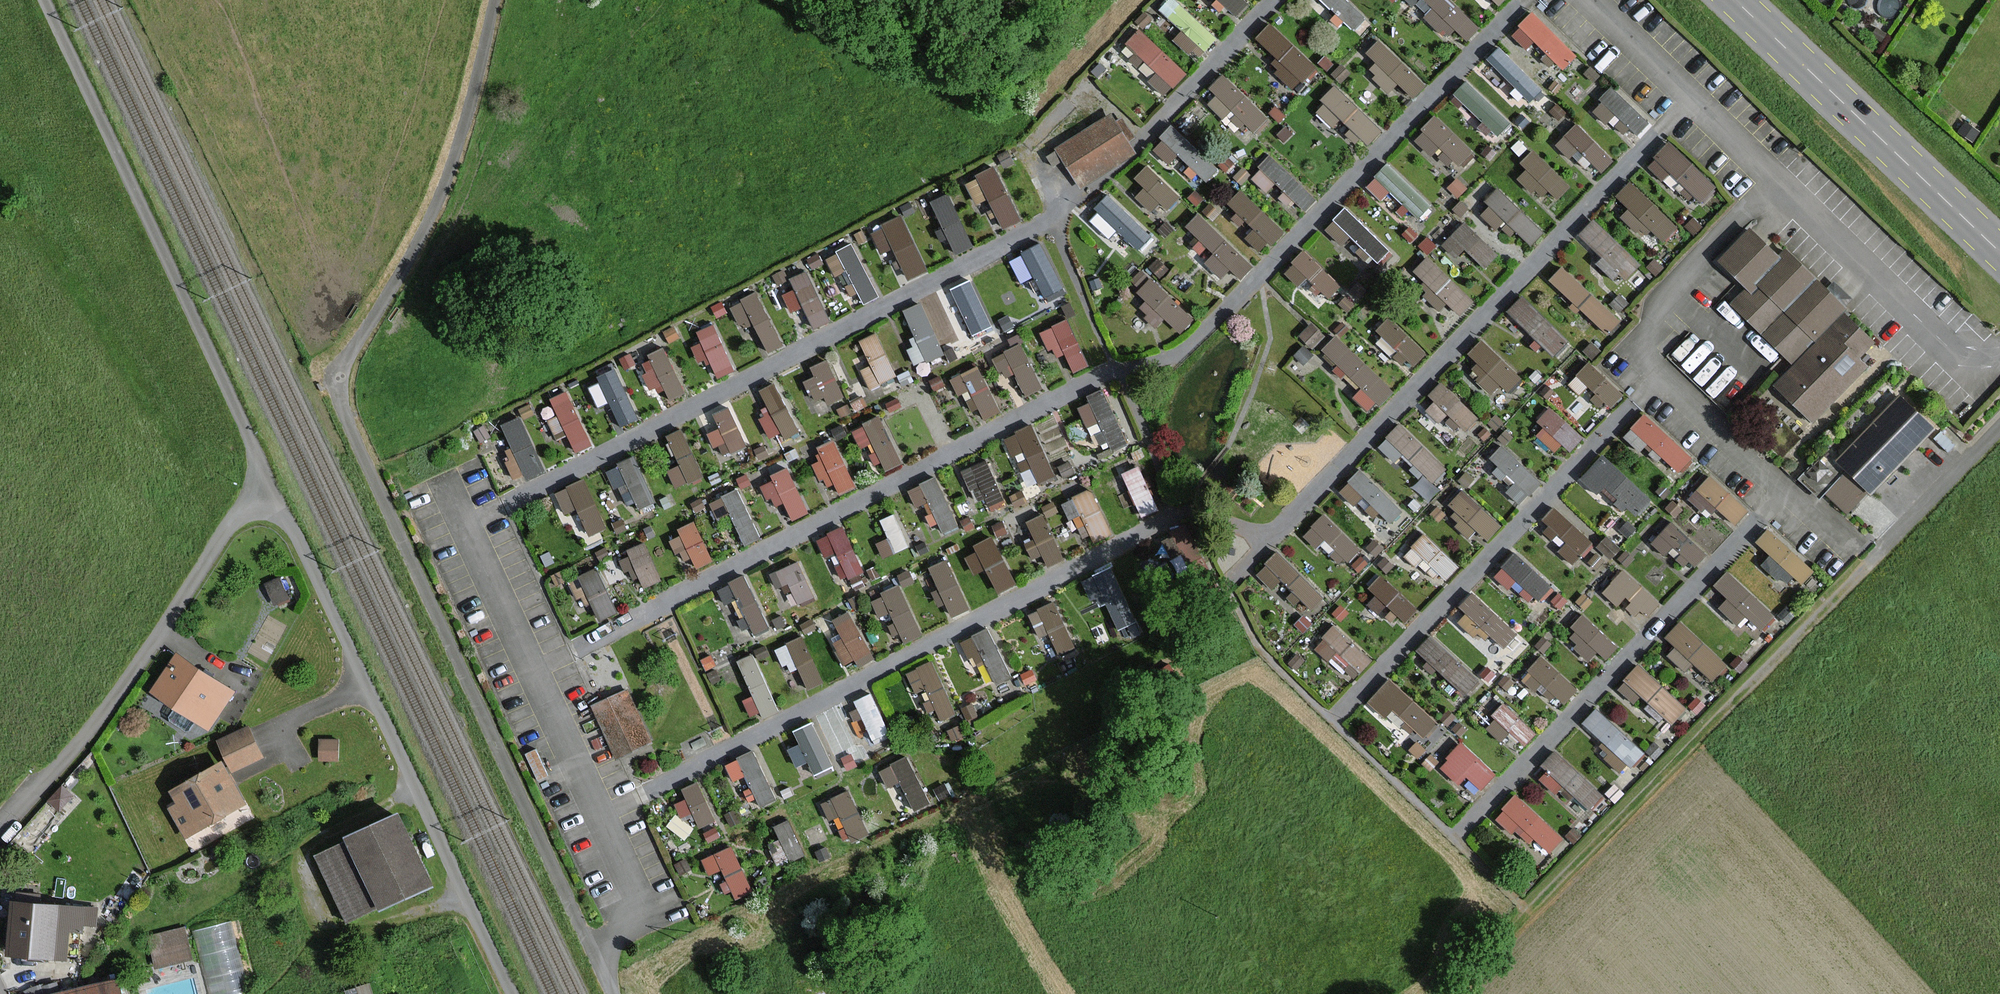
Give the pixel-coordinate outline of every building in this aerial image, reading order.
[(1181,26),(1173,35),(1196,57),(1216,35),(1179,0),(1164,0),(1159,6),(1181,26)] [(1248,0),(1208,0),(1231,20),(1248,0)] [(1354,26),(1368,12),(1356,0),(1326,0),(1354,26)] [(1413,1),(1459,45),(1480,23),(1456,0),(1414,0),(1413,1)] [(1562,66),(1577,53),(1534,6),(1509,28),(1524,46),(1535,36),(1562,66)] [(1300,85),(1320,63),(1270,17),(1250,38),(1300,85)] [(1125,38),(1156,67),(1148,76),(1165,92),(1187,69),(1138,24),(1125,38)] [(1378,33),(1366,47),(1377,58),(1366,70),(1387,89),(1397,79),(1413,94),(1428,79),(1378,33)] [(1499,42),(1487,54),(1530,97),(1541,86),(1499,42)] [(1205,85),(1247,134),(1269,115),(1226,66),(1205,85)] [(1470,74),(1454,89),(1496,132),(1511,117),(1470,74)] [(1356,147),(1380,123),(1337,82),(1314,106),(1356,147)] [(1610,82),(1591,107),(1631,139),(1651,114),(1610,82)] [(1435,110),(1413,133),(1456,174),(1478,152),(1435,110)] [(1576,118),(1556,140),(1594,177),(1615,155),(1576,118)] [(1207,181),(1221,156),(1165,124),(1152,148),(1179,163),(1178,164),(1207,181)] [(1697,207),(1719,184),(1667,136),(1646,160),(1697,207)] [(1534,145),(1519,158),(1527,167),(1523,170),(1551,200),(1569,184),(1534,145)] [(1270,150),(1250,173),(1270,191),(1278,183),(1305,209),(1318,194),(1270,150)] [(1152,158),(1132,172),(1142,185),(1135,190),(1151,212),(1178,193),(1152,158)] [(1411,221),(1435,198),(1417,178),(1410,185),(1388,161),(1371,177),(1411,221)] [(964,175),(974,200),(988,195),(1000,225),(1021,217),(999,162),(964,175)] [(1610,199),(1660,245),(1679,224),(1629,178),(1610,199)] [(1246,181),(1224,197),(1259,247),(1282,232),(1246,181)] [(1530,241),(1543,227),(1499,186),(1478,208),(1497,226),(1505,217),(1530,241)] [(1087,214),(1107,235),(1117,226),(1137,247),(1152,232),(1112,190),(1087,214)] [(952,193),(935,198),(950,249),(966,244),(952,193)] [(1348,203),(1324,225),(1340,243),(1353,231),(1378,259),(1389,248),(1348,203)] [(1181,228),(1232,282),(1253,262),(1202,209),(1181,228)] [(879,220),(904,277),(927,267),(902,210),(879,220)] [(1624,280),(1641,262),(1593,215),(1575,233),(1624,280)] [(1464,218),(1445,238),(1480,270),(1499,250),(1464,218)] [(1735,305),(1764,332),(1796,363),(1775,384),(1813,420),(1865,367),(1856,359),(1872,343),(1843,315),(1845,311),(1841,307),(1813,281),(1791,259),(1785,253),(1779,260),(1750,231),(1720,262),(1750,290),(1735,305)] [(1020,248),(1044,294),(1065,283),(1041,238),(1020,248)] [(853,239),(838,246),(861,299),(876,292),(853,239)] [(1321,300),(1340,282),(1307,245),(1287,263),(1321,300)] [(1460,312),(1475,296),(1426,252),(1412,268),(1460,312)] [(1562,260),(1547,276),(1606,331),(1620,316),(1562,260)] [(809,325),(829,319),(812,268),(779,279),(789,309),(803,304),(809,325)] [(1132,291),(1160,321),(1165,316),(1179,331),(1194,317),(1153,272),(1132,291)] [(754,288),(729,302),(743,326),(752,322),(767,349),(784,340),(754,288)] [(1521,292),(1506,309),(1553,354),(1569,338),(1521,292)] [(908,345),(916,363),(944,350),(920,297),(902,306),(918,340),(908,345)] [(1412,365),(1428,349),(1389,312),(1374,329),(1412,365)] [(1040,326),(1052,355),(1064,350),(1072,369),(1089,362),(1069,314),(1040,326)] [(718,324),(694,334),(713,377),(737,366),(718,324)] [(858,337),(869,361),(860,365),(870,385),(897,373),(875,328),(858,337)] [(1336,332),(1320,349),(1358,385),(1351,393),(1370,411),(1393,387),(1336,332)] [(1501,390),(1519,370),(1480,334),(1461,355),(1501,390)] [(1002,376),(1016,371),(1025,393),(1044,385),(1024,338),(992,351),(1002,376)] [(662,382),(668,399),(686,392),(667,343),(640,353),(653,386),(662,382)] [(1602,408),(1624,388),(1592,355),(1571,375),(1602,408)] [(816,404),(845,391),(830,359),(802,371),(816,404)] [(961,398),(972,392),(985,415),(1002,406),(977,360),(949,376),(961,398)] [(619,425),(640,416),(617,362),(596,371),(619,425)] [(775,378),(757,386),(768,409),(759,413),(770,437),(797,424),(775,378)] [(1466,427),(1478,414),(1443,381),(1422,403),(1438,418),(1447,409),(1466,427)] [(570,385),(549,394),(575,449),(595,440),(570,385)] [(1104,386),(1076,400),(1102,450),(1130,435),(1104,386)] [(1935,428),(1901,395),(1838,460),(1848,470),(1868,490),(1872,493),(1935,428)] [(706,410),(724,452),(747,442),(729,400),(706,410)] [(1551,406),(1531,429),(1559,453),(1579,430),(1551,406)] [(1677,477),(1697,456),(1645,408),(1625,430),(1677,477)] [(879,409),(853,422),(878,471),(904,458),(879,409)] [(522,478),(549,464),(520,410),(494,424),(522,478)] [(1026,487),(1058,473),(1034,419),(1002,434),(1026,487)] [(1402,419),(1377,442),(1394,460),(1401,454),(1428,484),(1446,467),(1402,419)] [(679,462),(668,467),(677,485),(706,471),(683,423),(665,432),(679,462)] [(838,434),(812,443),(830,493),(856,483),(838,434)] [(1505,486),(1516,500),(1538,482),(1504,440),(1490,451),(1513,480),(1505,486)] [(1581,472),(1636,522),(1656,500),(1602,450),(1581,472)] [(634,452),(608,464),(629,510),(655,498),(634,452)] [(988,454),(962,467),(983,507),(1008,494),(988,454)] [(1122,470),(1141,514),(1157,506),(1138,462),(1122,470)] [(1363,462),(1342,482),(1383,526),(1404,506),(1363,462)] [(772,504),(783,498),(792,516),(811,507),(789,464),(760,479),(772,504)] [(1868,490),(1848,470),(1826,492),(1847,512),(1868,490)] [(938,471),(911,483),(935,534),(961,522),(938,471)] [(1690,492),(1732,526),(1749,505),(1708,471),(1690,492)] [(554,487),(564,513),(578,507),(588,532),(606,525),(586,474),(554,487)] [(709,498),(718,516),(729,511),(745,541),(763,532),(738,484),(709,498)] [(1445,503),(1485,539),(1502,520),(1462,484),(1445,503)] [(1087,521),(1094,538),(1110,531),(1091,486),(1061,498),(1073,526),(1087,521)] [(1556,500),(1535,518),(1574,561),(1595,543),(1556,500)] [(900,507),(881,514),(893,548),(912,542),(900,507)] [(1342,566),(1363,544),(1324,508),(1303,530),(1342,566)] [(1045,510),(1016,524),(1039,568),(1067,554),(1045,510)] [(1670,516),(1651,538),(1688,570),(1707,549),(1670,516)] [(670,533),(690,568),(714,555),(694,519),(670,533)] [(841,521),(817,534),(842,580),(867,566),(841,521)] [(1797,582),(1812,568),(1770,523),(1755,536),(1797,582)] [(1442,581),(1458,563),(1424,530),(1407,548),(1442,581)] [(965,550),(977,571),(986,566),(999,588),(1018,577),(993,534),(965,550)] [(645,538),(627,546),(644,584),(662,576),(645,538)] [(1300,614),(1323,597),(1282,545),(1260,563),(1300,614)] [(1508,586),(1516,578),(1538,598),(1554,582),(1515,546),(1492,571),(1508,586)] [(925,564),(946,614),(971,604),(950,554),(925,564)] [(803,556),(776,565),(782,583),(791,580),(798,600),(816,594),(803,556)] [(595,563),(576,574),(602,616),(620,605),(595,563)] [(1119,564),(1081,573),(1088,602),(1106,598),(1112,624),(1132,620),(1119,564)] [(1600,589),(1638,624),(1660,600),(1622,565),(1600,589)] [(1728,565),(1713,581),(1727,594),(1717,604),(1735,622),(1745,611),(1763,628),(1778,612),(1728,565)] [(747,571),(718,584),(732,617),(746,611),(755,632),(770,626),(747,571)] [(1366,593),(1403,622),(1418,604),(1381,575),(1366,593)] [(281,577),(266,584),(276,604),(291,597),(281,577)] [(871,595),(895,642),(923,629),(899,581),(871,595)] [(1473,588),(1449,614),(1501,661),(1524,636),(1473,588)] [(1037,634),(1051,629),(1058,653),(1074,648),(1058,598),(1028,607),(1037,634)] [(853,605),(828,615),(848,663),(873,653),(853,605)] [(1568,631),(1601,662),(1619,643),(1586,613),(1568,631)] [(1695,660),(1713,678),(1729,661),(1680,616),(1660,638),(1690,666),(1695,660)] [(1336,620),(1316,641),(1353,677),(1373,656),(1336,620)] [(987,623),(962,636),(988,684),(1013,671),(987,623)] [(1430,631),(1411,653),(1439,679),(1446,672),(1469,693),(1483,678),(1430,631)] [(786,669),(798,663),(808,685),(824,678),(802,632),(775,644),(786,669)] [(761,713),(778,707),(756,650),(739,656),(761,713)] [(1553,705),(1576,684),(1543,651),(1521,672),(1553,705)] [(941,717),(959,708),(932,655),(904,669),(915,691),(926,686),(941,717)] [(214,681),(176,656),(153,692),(208,728),(231,692),(214,681)] [(1632,699),(1639,692),(1673,722),(1688,706),(1638,660),(1615,684),(1632,699)] [(1388,674),(1367,698),(1417,742),(1438,718),(1388,674)] [(854,697),(873,736),(891,728),(872,688),(854,697)] [(650,741),(627,692),(594,707),(617,756),(650,741)] [(1501,696),(1480,718),(1500,738),(1512,726),(1526,740),(1536,729),(1501,696)] [(1579,720),(1624,768),(1643,750),(1598,702),(1579,720)] [(809,755),(816,770),(833,761),(811,717),(792,727),(799,740),(788,746),(796,761),(809,755)] [(246,728),(218,742),(233,771),(261,757),(246,728)] [(1462,737),(1438,762),(1473,795),(1496,770),(1462,737)] [(337,740),(320,740),(321,760),(338,759),(337,740)] [(760,804),(776,798),(756,746),(725,758),(733,779),(748,773),(760,804)] [(1556,749),(1534,775),(1583,815),(1605,790),(1556,749)] [(907,751),(879,766),(889,785),(901,779),(916,807),(932,798),(907,751)] [(221,762),(173,790),(179,802),(170,807),(186,836),(244,803),(232,782),(221,762)] [(682,815),(693,809),(701,825),(718,817),(702,782),(673,795),(682,815)] [(842,841),(870,828),(849,784),(821,798),(842,841)] [(1515,790),(1494,814),(1529,845),(1536,838),(1551,851),(1566,834),(1515,790)] [(317,855),(347,921),(377,908),(430,885),(399,815),(346,838),(348,842),(317,855)] [(708,873),(723,868),(732,895),(752,889),(735,842),(701,854),(708,873)] [(26,904),(12,903),(8,955),(67,959),(68,931),(81,932),(81,925),(95,925),(96,908),(26,904)] [(247,992),(232,917),(197,923),(211,993),(236,993),(247,992)] [(187,927),(148,937),(156,969),(195,959),(187,927)] [(66,993),(117,993),(114,981),(66,993)]
